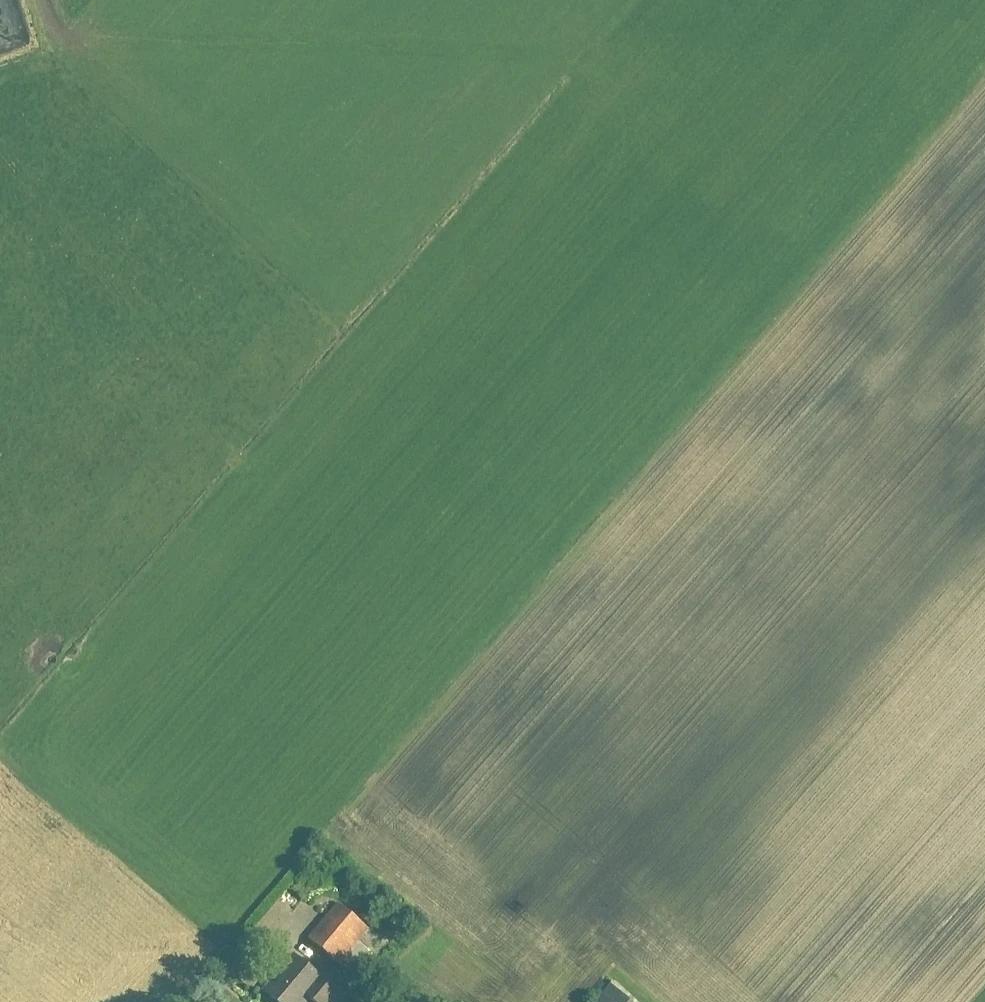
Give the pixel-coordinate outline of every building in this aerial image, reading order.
[(369,929),(337,903),(307,940),(339,966),(342,961),(358,942),(369,929)] [(309,999),(312,1001),(332,1001),(344,989),(322,971),(317,977),(293,956),(263,992),(275,1001),(306,1001),(309,999)] [(609,984),(594,1001),(627,1001),(609,984)]
